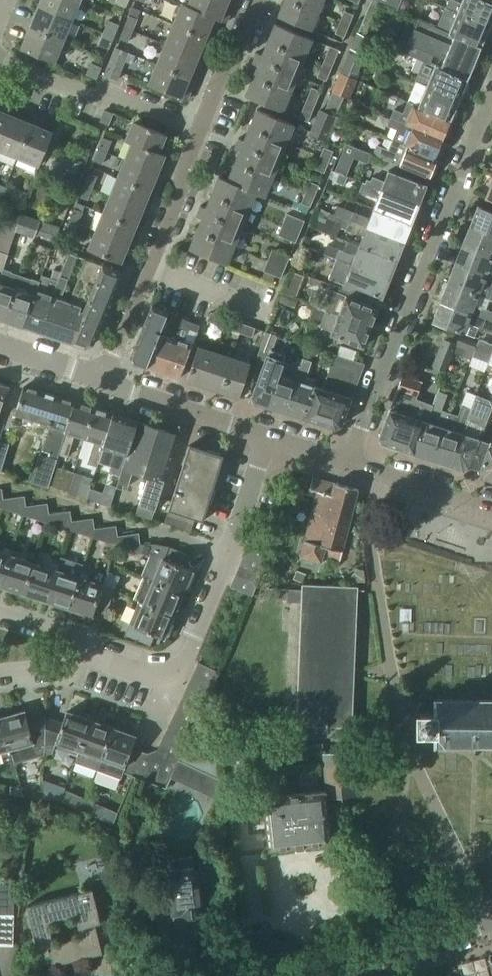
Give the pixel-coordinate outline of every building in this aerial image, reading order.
[(38,7),(71,20),(80,0),(41,0),(38,7)] [(226,22),(234,2),(230,0),(190,0),(188,6),(226,22)] [(310,30),(317,13),(286,0),(284,0),(277,16),(310,30)] [(317,13),(323,0),(286,0),(317,13)] [(372,1),(380,4),(397,11),(401,0),(372,0),(372,1)] [(447,7),(491,26),(491,25),(491,4),(483,0),(463,0),(461,4),(452,0),(450,0),(447,7)] [(372,1),(358,33),(366,36),(380,4),(372,1)] [(226,22),(188,6),(182,3),(173,24),(210,39),(218,20),(225,23),(226,22)] [(38,7),(37,9),(30,27),(72,44),(75,36),(66,33),(71,20),(38,7)] [(124,27),(133,31),(141,11),(132,7),(124,27)] [(447,9),(444,18),(454,22),(449,33),(482,47),(491,26),(447,7),(446,9),(447,9)] [(340,23),(349,26),(353,15),(344,12),(340,23)] [(103,33),(114,37),(119,25),(108,21),(103,33)] [(419,21),(406,53),(423,61),(436,66),(469,79),(482,47),(449,33),(419,21)] [(335,34),(328,31),(326,38),(341,44),(349,26),(340,23),(335,34)] [(165,44),(202,59),(210,39),(173,24),(165,44)] [(312,40),(274,24),(267,42),(304,58),(312,40)] [(30,27),(24,41),(20,48),(54,62),(60,48),(68,52),(72,44),(30,27)] [(133,31),(124,27),(119,39),(128,43),(133,31)] [(114,37),(103,33),(98,46),(109,50),(114,37)] [(358,33),(351,50),(359,53),(367,56),(374,39),(366,36),(358,33)] [(261,55),(256,53),(254,58),(297,76),(304,58),(267,42),(261,55)] [(202,59),(165,44),(157,64),(193,79),(202,59)] [(322,65),(331,69),(339,50),(330,46),(322,65)] [(128,51),(116,47),(105,75),(117,80),(128,51)] [(365,59),(348,52),(340,73),(357,80),(365,59)] [(254,58),(251,63),(257,65),(252,78),(289,94),(297,76),(254,58)] [(420,73),(416,82),(417,82),(460,100),(464,91),(466,92),(469,83),(468,82),(469,79),(436,66),(423,61),(418,73),(420,73)] [(91,63),(86,76),(97,80),(102,67),(91,63)] [(193,79),(157,64),(148,84),(185,99),(193,79)] [(331,69),(322,65),(317,78),(326,82),(331,69)] [(340,73),(333,92),(344,96),(349,98),(357,80),(350,78),(349,77),(340,73)] [(244,96),(282,112),(289,94),(252,78),(244,96)] [(417,82),(409,102),(419,106),(419,107),(420,108),(420,106),(452,119),(453,118),(455,119),(458,110),(456,109),(460,100),(417,82)] [(306,100),(315,104),(321,91),(311,88),(306,100)] [(325,111),(325,112),(336,116),(344,96),(333,92),(325,111)] [(315,104),(306,100),(299,119),(308,122),(315,104)] [(395,109),(392,117),(444,138),(452,119),(420,106),(420,108),(419,107),(419,106),(409,102),(404,113),(395,109)] [(105,109),(100,121),(107,124),(112,112),(105,109)] [(320,109),(310,134),(326,141),(332,125),(349,133),(353,124),(336,116),(325,112),(325,111),(320,109)] [(294,125),(257,110),(249,128),(287,143),(294,125)] [(9,116),(0,112),(0,138),(9,116)] [(13,164),(16,157),(30,124),(9,116),(0,138),(0,158),(13,164)] [(392,117),(388,126),(398,130),(393,140),(394,141),(437,159),(438,159),(436,158),(444,138),(392,117)] [(126,139),(132,142),(164,155),(166,149),(160,146),(165,134),(133,121),(126,139)] [(30,124),(16,157),(37,166),(51,133),(38,127),(30,124)] [(242,145),(285,163),(289,155),(283,153),(287,143),(249,128),(242,145)] [(98,149),(107,153),(112,140),(103,137),(98,149)] [(378,147),(375,155),(430,178),(437,159),(394,141),(389,152),(378,147)] [(164,155),(132,142),(125,160),(163,175),(165,170),(159,167),(164,155)] [(234,163),(272,179),(276,170),(282,172),(285,163),(242,145),(234,163)] [(324,147),(320,157),(329,161),(333,151),(324,147)] [(107,153),(98,149),(93,161),(102,165),(107,153)] [(320,157),(315,169),(324,173),(329,161),(320,157)] [(335,163),(332,170),(344,175),(348,164),(347,163),(336,159),(335,163)] [(163,175),(125,160),(118,178),(150,191),(155,179),(160,181),(163,175)] [(234,163),(227,181),(255,194),(264,197),(271,181),(272,179),(234,163)] [(331,171),(328,179),(336,182),(344,186),(348,177),(344,175),(332,170),(331,171)] [(83,184),(93,188),(98,176),(88,172),(83,184)] [(370,182),(365,180),(363,183),(418,205),(425,187),(389,172),(385,183),(372,178),(370,182)] [(150,191),(118,178),(111,195),(148,210),(151,205),(145,202),(150,191)] [(227,182),(218,178),(211,196),(248,211),(255,194),(227,181),(227,182)] [(359,192),(378,200),(374,210),(410,225),(418,205),(363,183),(359,192)] [(93,188),(83,184),(78,197),(88,200),(93,188)] [(27,193),(15,188),(10,201),(23,206),(26,198),(27,193)] [(305,192),(314,196),(316,192),(307,188),(305,192)] [(314,196),(305,192),(300,203),(310,207),(314,196)] [(148,210),(111,195),(104,213),(135,225),(140,214),(145,216),(148,210)] [(204,213),(247,231),(251,222),(245,219),(248,211),(211,196),(204,213)] [(333,214),(333,215),(351,222),(403,242),(410,225),(374,210),(370,219),(337,206),(333,214)] [(471,225),(491,234),(491,212),(478,206),(471,225)] [(69,221),(78,225),(83,212),(74,208),(69,221)] [(341,227),(363,236),(359,245),(396,260),(403,242),(351,222),(333,215),(333,214),(321,209),(314,228),(337,237),(341,227)] [(135,225),(104,213),(96,232),(133,247),(136,239),(131,237),(135,225)] [(197,230),(234,246),(237,237),(243,240),(247,231),(204,213),(197,230)] [(282,225),(300,233),(304,221),(286,214),(282,225)] [(3,269),(13,242),(14,237),(16,233),(17,230),(15,229),(20,215),(0,232),(0,277),(3,269)] [(20,215),(15,229),(17,230),(16,233),(34,239),(36,235),(35,235),(40,221),(20,215)] [(40,221),(35,235),(36,235),(55,241),(60,227),(40,221)] [(78,225),(69,221),(64,233),(73,236),(78,225)] [(300,233),(282,225),(277,235),(296,243),(300,233)] [(463,245),(491,257),(491,234),(471,225),(463,245)] [(234,246),(197,230),(189,248),(226,264),(234,246)] [(96,232),(92,242),(89,249),(120,262),(125,249),(131,251),(133,247),(96,232)] [(343,251),(328,244),(324,253),(336,258),(388,279),(396,260),(359,245),(359,246),(348,241),(343,251)] [(455,264),(491,279),(491,268),(490,267),(491,262),(491,257),(463,245),(455,264)] [(290,256),(273,249),(268,260),(285,268),(290,256)] [(59,283),(39,332),(56,338),(70,302),(61,299),(68,280),(76,256),(69,254),(63,272),(59,283)] [(383,297),(391,280),(388,279),(336,258),(328,278),(342,284),(341,287),(358,293),(361,287),(383,297)] [(70,302),(56,338),(73,344),(83,316),(92,291),(101,264),(86,259),(76,285),(70,302)] [(263,272),(281,279),(285,268),(268,260),(263,272)] [(101,264),(92,291),(112,298),(121,271),(101,264)] [(447,283),(491,301),(491,279),(455,264),(447,283)] [(0,277),(0,319),(5,321),(22,276),(12,272),(3,269),(0,277)] [(37,291),(22,327),(39,332),(59,283),(63,272),(54,269),(50,280),(42,277),(40,281),(37,291)] [(22,276),(5,321),(22,327),(37,291),(40,281),(31,278),(31,279),(22,276)] [(440,302),(491,323),(491,313),(486,310),(489,301),(491,302),(491,301),(447,283),(440,302)] [(359,295),(340,287),(330,311),(370,327),(377,308),(357,300),(359,295)] [(92,291),(83,316),(103,323),(112,298),(92,291)] [(432,321),(464,334),(468,324),(491,333),(491,323),(440,302),(432,321)] [(131,357),(134,364),(134,363),(146,367),(160,334),(169,313),(154,307),(152,306),(131,357)] [(323,320),(334,325),(331,334),(362,347),(370,327),(330,311),(330,312),(315,306),(309,322),(320,327),(323,320)] [(219,325),(222,317),(211,312),(207,321),(219,325)] [(83,316),(73,344),(85,349),(94,348),(103,323),(83,316)] [(168,337),(160,334),(146,367),(162,372),(184,319),(176,316),(168,337)] [(201,326),(184,319),(162,372),(179,378),(193,345),(185,342),(190,330),(198,332),(201,326)] [(233,321),(230,330),(241,334),(244,324),(233,321)] [(252,338),(256,329),(244,324),(241,334),(252,338)] [(267,355),(251,401),(256,401),(269,406),(285,363),(285,362),(287,356),(272,351),(278,337),(267,333),(261,348),(269,351),(267,355)] [(456,346),(473,353),(477,344),(460,337),(457,343),(456,346)] [(446,371),(456,346),(457,343),(445,339),(434,367),(446,371)] [(474,354),(473,356),(489,363),(491,354),(491,345),(479,339),(477,344),(473,353),(474,354)] [(198,346),(187,380),(204,385),(215,352),(198,346)] [(222,391),(233,358),(215,352),(204,385),(222,391)] [(315,386),(305,418),(322,424),(344,357),(337,355),(335,354),(324,389),(315,386)] [(285,363),(269,406),(287,412),(299,379),(305,359),(304,359),(300,357),(298,357),(296,362),(294,362),(292,365),(285,363)] [(344,357),(322,424),(335,428),(342,426),(352,397),(353,398),(365,364),(354,360),(344,357)] [(240,397),(251,363),(233,358),(222,391),(240,397)] [(299,379),(287,412),(305,418),(315,386),(317,381),(307,377),(313,361),(305,359),(299,379)] [(390,409),(379,438),(382,444),(397,448),(416,400),(421,382),(404,376),(389,409),(390,409)] [(9,387),(0,384),(0,414),(9,387)] [(25,386),(16,414),(34,420),(43,392),(25,386)] [(416,400),(397,448),(415,454),(440,391),(438,390),(433,405),(416,400)] [(449,394),(440,391),(415,454),(432,460),(450,413),(443,410),(449,394)] [(43,392),(34,420),(39,421),(45,423),(54,395),(43,392)] [(45,423),(50,425),(41,454),(40,453),(31,482),(48,487),(54,466),(62,442),(76,402),(54,395),(45,423)] [(471,409),(451,466),(464,470),(469,467),(486,426),(491,410),(491,407),(490,402),(476,396),(471,409)] [(62,442),(54,466),(48,487),(69,493),(76,473),(58,467),(62,455),(66,457),(73,435),(85,439),(95,408),(76,402),(62,442)] [(458,415),(450,413),(432,460),(451,466),(471,409),(462,405),(458,415)] [(85,439),(94,442),(87,462),(98,467),(104,447),(115,415),(95,408),(85,439)] [(104,447),(117,451),(106,483),(116,487),(138,423),(115,415),(104,447)] [(149,476),(136,515),(152,519),(179,436),(138,423),(116,487),(126,490),(132,471),(149,476)] [(16,477),(25,448),(20,447),(24,433),(13,429),(9,443),(0,441),(0,472),(16,477)] [(479,471),(482,477),(491,481),(491,441),(489,440),(479,471)] [(190,445),(173,496),(164,523),(190,532),(195,519),(203,521),(224,456),(190,445)] [(69,493),(88,499),(94,478),(76,473),(69,493)] [(298,564),(324,572),(328,559),(338,562),(358,490),(314,478),(310,493),(317,496),(298,564)] [(5,500),(2,508),(26,516),(29,506),(27,498),(5,500)] [(29,507),(29,506),(26,516),(47,523),(50,514),(48,505),(29,507)] [(70,512),(50,514),(47,523),(70,531),(73,522),(72,522),(70,512)] [(92,520),(73,522),(70,531),(93,538),(96,530),(94,530),(92,520)] [(116,528),(96,530),(93,538),(116,546),(119,537),(118,537),(116,528)] [(119,537),(116,546),(139,553),(142,546),(141,546),(139,535),(119,537)] [(270,551),(249,543),(245,554),(265,562),(270,551)] [(151,557),(156,544),(142,546),(139,553),(151,557)] [(190,556),(164,545),(159,557),(163,560),(157,573),(152,571),(149,579),(153,581),(183,594),(192,571),(185,568),(190,556)] [(0,552),(0,586),(2,586),(14,551),(3,547),(1,553),(0,552)] [(22,554),(14,551),(2,586),(24,594),(34,563),(21,559),(22,554)] [(265,562),(245,554),(240,565),(260,573),(265,562)] [(48,568),(34,563),(24,594),(47,601),(59,566),(49,563),(48,568)] [(235,576),(255,585),(260,573),(240,565),(235,576)] [(67,569),(59,566),(47,601),(69,608),(80,577),(66,573),(67,569)] [(81,572),(80,577),(69,608),(92,616),(94,610),(103,585),(88,580),(90,575),(81,572)] [(107,572),(103,585),(114,589),(118,576),(107,572)] [(230,587),(251,596),(255,585),(235,576),(230,587)] [(147,594),(142,592),(139,601),(173,616),(183,594),(153,581),(147,594)] [(114,589),(103,585),(94,610),(106,614),(114,589)] [(296,727),(353,729),(358,587),(302,585),(302,590),(288,589),(287,602),(301,603),(296,727)] [(135,608),(140,610),(134,625),(163,638),(173,616),(139,601),(135,608)] [(220,674),(199,663),(194,674),(215,684),(220,674)] [(189,685),(210,695),(215,684),(194,674),(189,685)] [(210,695),(189,685),(183,696),(205,706),(206,702),(210,695)] [(178,706),(199,717),(205,706),(183,696),(178,706)] [(434,700),(434,715),(418,715),(418,735),(434,735),(434,747),(491,747),(491,701),(434,700)] [(199,717),(178,706),(173,717),(194,728),(199,717)] [(28,724),(24,712),(1,719),(11,755),(19,753),(18,748),(33,743),(34,748),(44,748),(45,719),(28,724)] [(55,742),(71,748),(69,753),(77,756),(89,721),(66,713),(60,724),(45,719),(44,748),(44,754),(52,753),(55,742)] [(168,728),(189,738),(194,728),(173,717),(168,728)] [(1,752),(2,757),(11,755),(1,719),(0,719),(0,753),(1,752)] [(111,729),(89,721),(77,756),(85,759),(88,754),(101,758),(111,729)] [(184,749),(185,746),(189,738),(168,728),(162,739),(184,749)] [(135,738),(111,729),(101,758),(98,763),(96,771),(120,779),(123,773),(167,788),(172,778),(179,763),(181,760),(179,759),(157,750),(149,754),(132,748),(135,738)] [(157,750),(179,759),(184,749),(162,739),(157,750)] [(222,782),(220,763),(185,746),(184,749),(179,759),(181,760),(179,763),(222,782)] [(351,752),(323,755),(327,791),(328,797),(355,794),(351,752)] [(224,803),(222,782),(179,763),(172,778),(224,803)] [(328,797),(327,791),(263,798),(269,850),(331,843),(326,797),(328,797)] [(172,895),(175,917),(173,917),(175,930),(201,927),(199,913),(200,912),(194,867),(195,867),(194,856),(178,859),(179,869),(159,872),(160,881),(158,881),(160,897),(172,895)] [(220,858),(198,861),(201,882),(223,879),(220,858)] [(13,946),(14,905),(15,882),(0,881),(0,946),(13,946)] [(102,958),(95,926),(101,925),(94,893),(27,908),(36,950),(47,948),(52,969),(102,958)]
